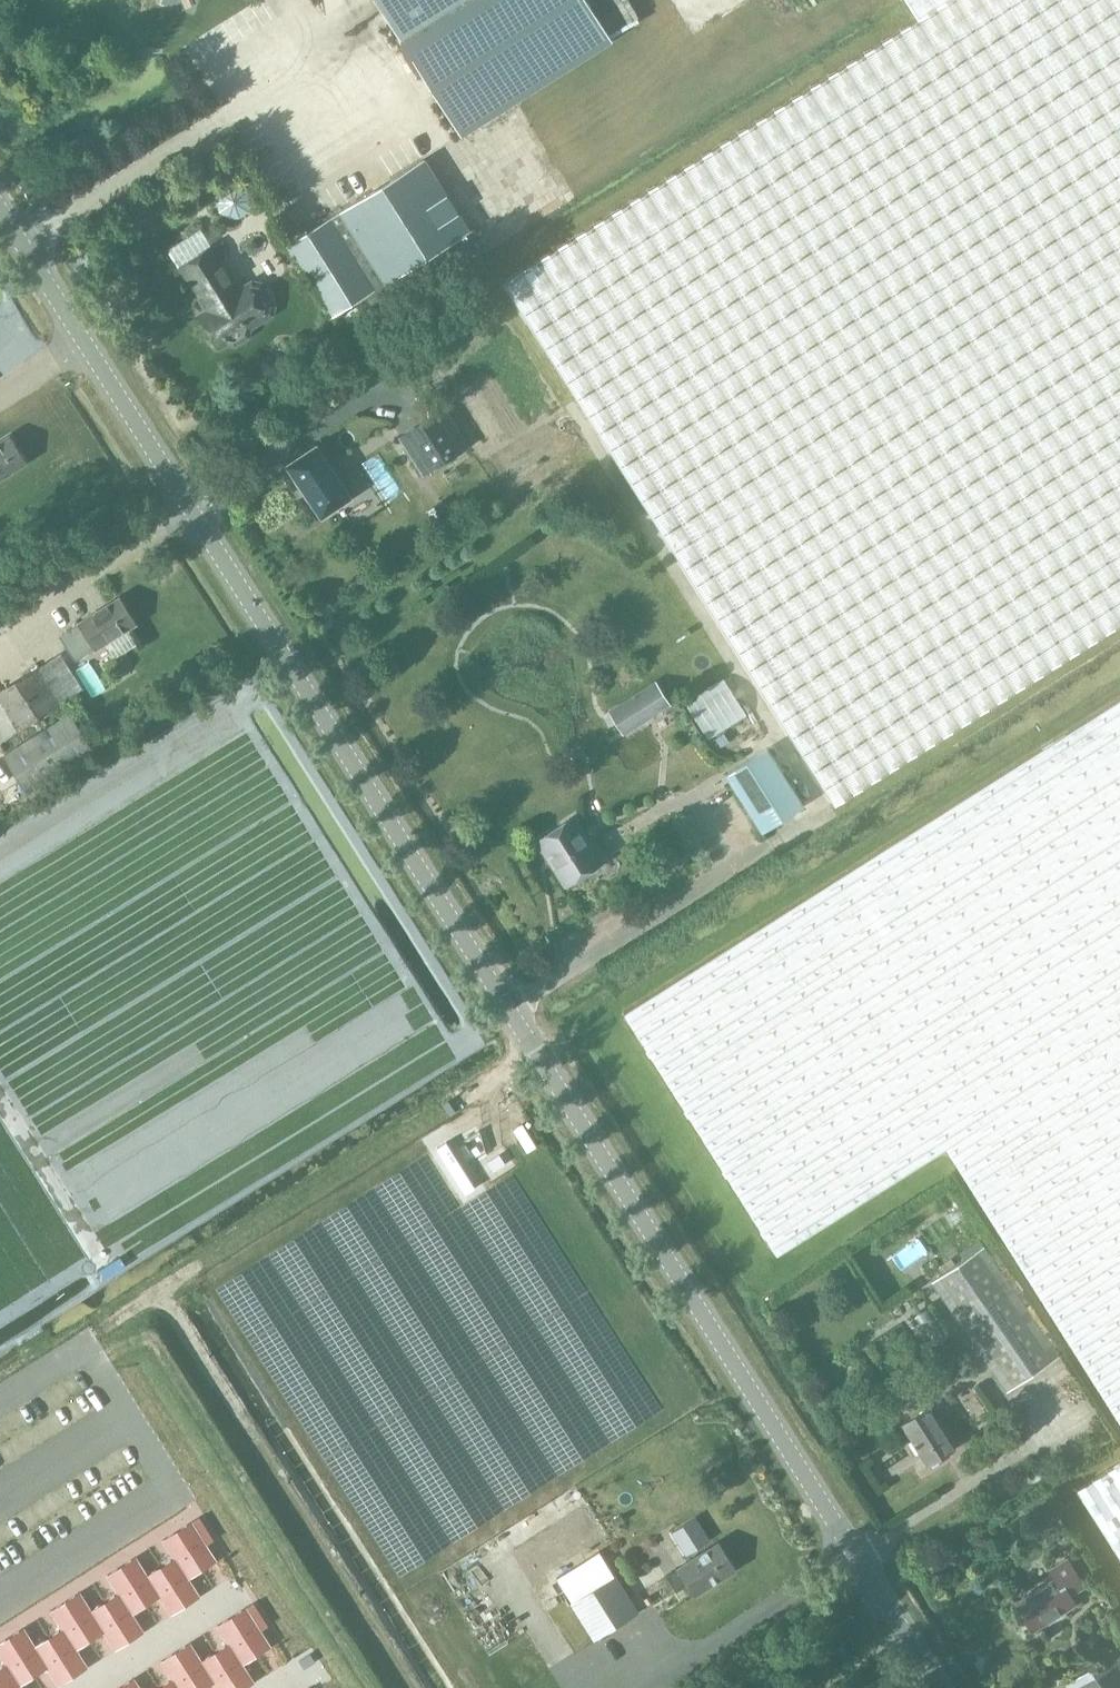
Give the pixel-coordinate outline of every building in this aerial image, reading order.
[(401,42),(398,44),(419,78),(423,76),(461,136),(612,41),(586,0),(375,0),(401,42)] [(501,281),(833,803),(1119,621),(1119,0),(946,0),(917,18),(501,281)] [(917,18),(946,0),(905,0),(917,18)] [(424,160),(285,246),(330,318),(469,231),(424,160)] [(530,197),(537,212),(556,204),(549,189),(530,197)] [(254,279),(247,284),(238,289),(211,246),(178,266),(205,310),(197,315),(218,347),(226,342),(234,344),(247,336),(249,328),(274,312),(276,304),(261,281),(254,279)] [(346,380),(356,374),(352,368),(343,374),(346,380)] [(445,410),(398,437),(421,476),(467,446),(445,410)] [(27,462),(10,435),(0,442),(0,479),(27,462)] [(313,446),(281,467),(317,521),(347,500),(313,446)] [(75,661),(136,623),(119,597),(58,635),(75,661)] [(73,667),(88,693),(103,685),(88,659),(73,667)] [(60,704),(38,667),(0,691),(0,741),(60,704)] [(708,734),(746,711),(723,673),(685,697),(708,734)] [(623,736),(669,704),(654,681),(606,711),(623,736)] [(623,1011),(776,1253),(945,1146),(1119,1422),(1119,696),(623,1011)] [(27,793),(94,751),(69,712),(2,754),(27,793)] [(766,748),(725,773),(761,830),(802,805),(766,748)] [(537,840),(565,885),(601,862),(572,817),(537,840)] [(930,1278),(1005,1388),(1057,1353),(982,1242),(930,1278)] [(913,1417),(902,1424),(928,1465),(955,1449),(928,1407),(927,1408),(920,1397),(906,1406),(913,1417)] [(492,1510),(562,1468),(539,1430),(488,1461),(483,1453),(464,1465),(492,1510)] [(1076,1489),(1119,1557),(1119,1461),(1076,1489)] [(1031,1482),(1041,1476),(1037,1470),(1027,1476),(1031,1482)] [(398,1522),(438,1500),(424,1474),(384,1496),(398,1522)] [(20,1687),(48,1669),(60,1687),(88,1669),(76,1651),(104,1633),(116,1651),(143,1634),(132,1616),(160,1598),(172,1616),(199,1598),(188,1580),(216,1562),(191,1523),(163,1541),(175,1559),(147,1577),(135,1559),(107,1577),(119,1595),(91,1612),(79,1594),(51,1612),(63,1630),(35,1648),(23,1630),(0,1645),(0,1655),(7,1666),(0,1670),(0,1687),(21,1687),(20,1687)] [(693,1595),(734,1568),(718,1542),(676,1569),(677,1570),(666,1577),(675,1591),(686,1584),(693,1595)] [(1055,1578),(1015,1603),(1032,1629),(1074,1602),(1068,1594),(1083,1584),(1066,1558),(1049,1569),(1055,1578)] [(593,1639),(637,1612),(615,1575),(571,1602),(593,1639)] [(214,1683),(218,1687),(246,1687),(254,1683),(242,1665),(270,1647),(245,1608),(217,1626),(229,1644),(201,1662),(189,1644),(161,1662),(173,1680),(160,1687),(206,1687),(214,1683)] [(1062,1681),(1066,1687),(1119,1687),(1119,1646),(1062,1681)] [(133,1680),(120,1687),(139,1687),(133,1680)]
